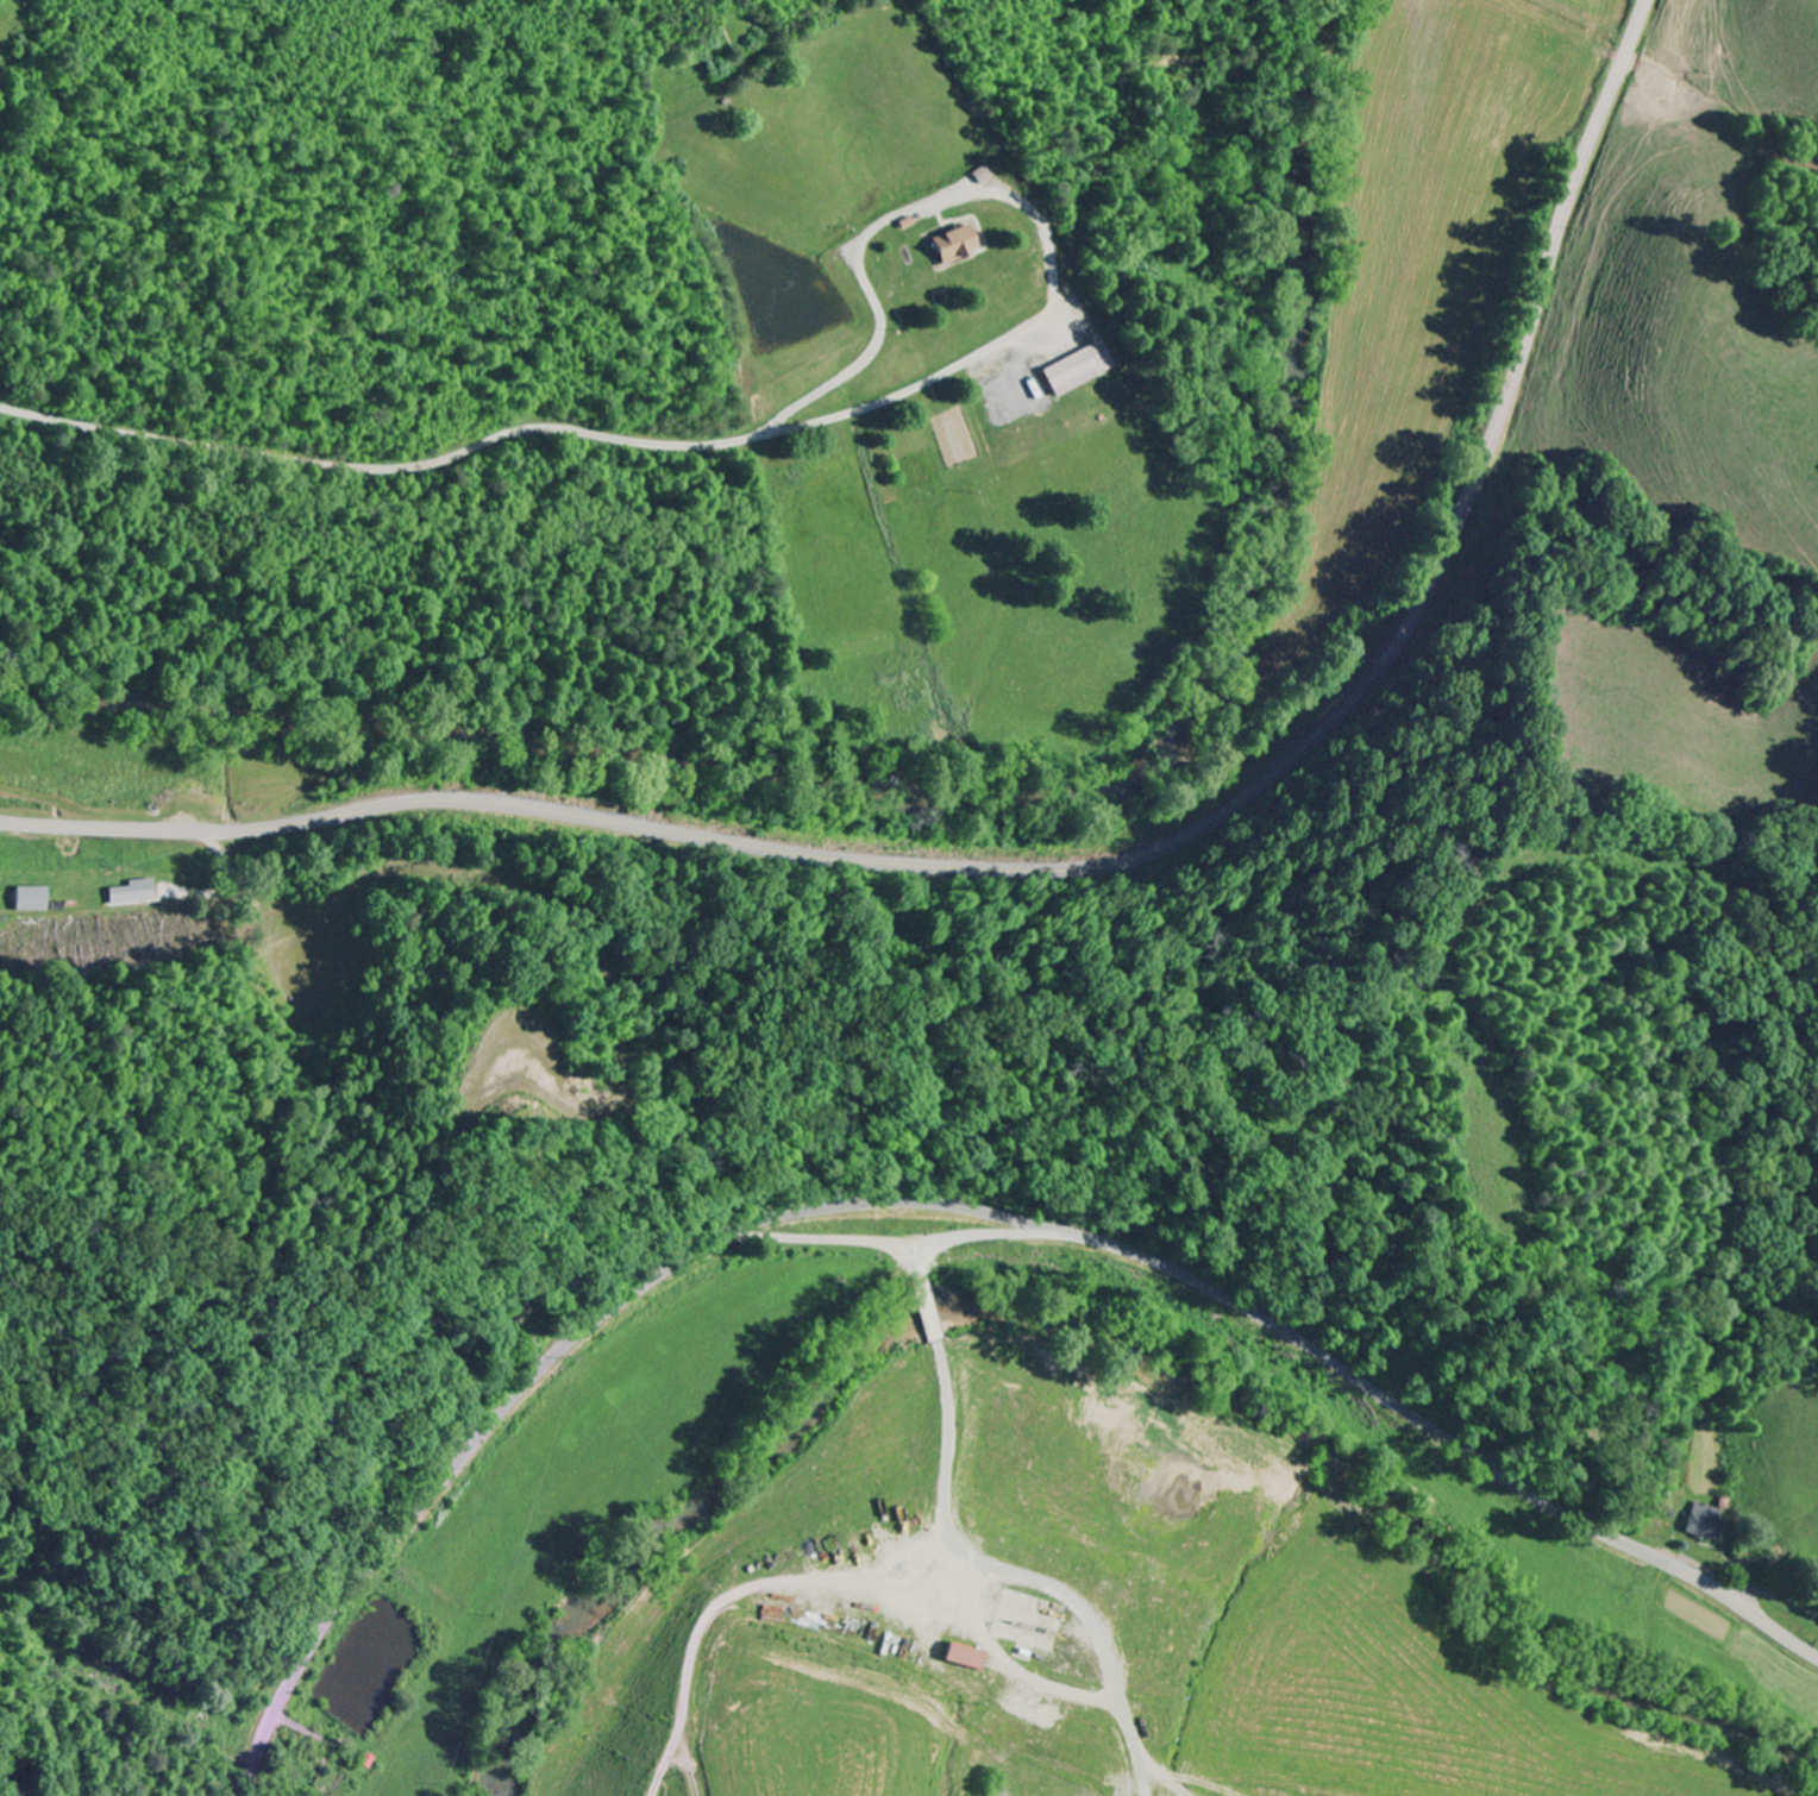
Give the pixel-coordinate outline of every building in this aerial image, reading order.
[(930,237),(939,264),(977,252),(968,225),(930,237)] [(1114,367),(1099,340),(1041,371),(1056,398),(1114,367)] [(127,881),(127,888),(107,889),(108,904),(153,902),(153,880),(127,881)] [(49,888),(14,888),(15,912),(49,912),(49,888)] [(1685,1533),(1716,1544),(1723,1522),(1718,1520),(1721,1511),(1696,1502),(1685,1533)] [(983,1654),(947,1644),(942,1662),(978,1673),(983,1654)]
